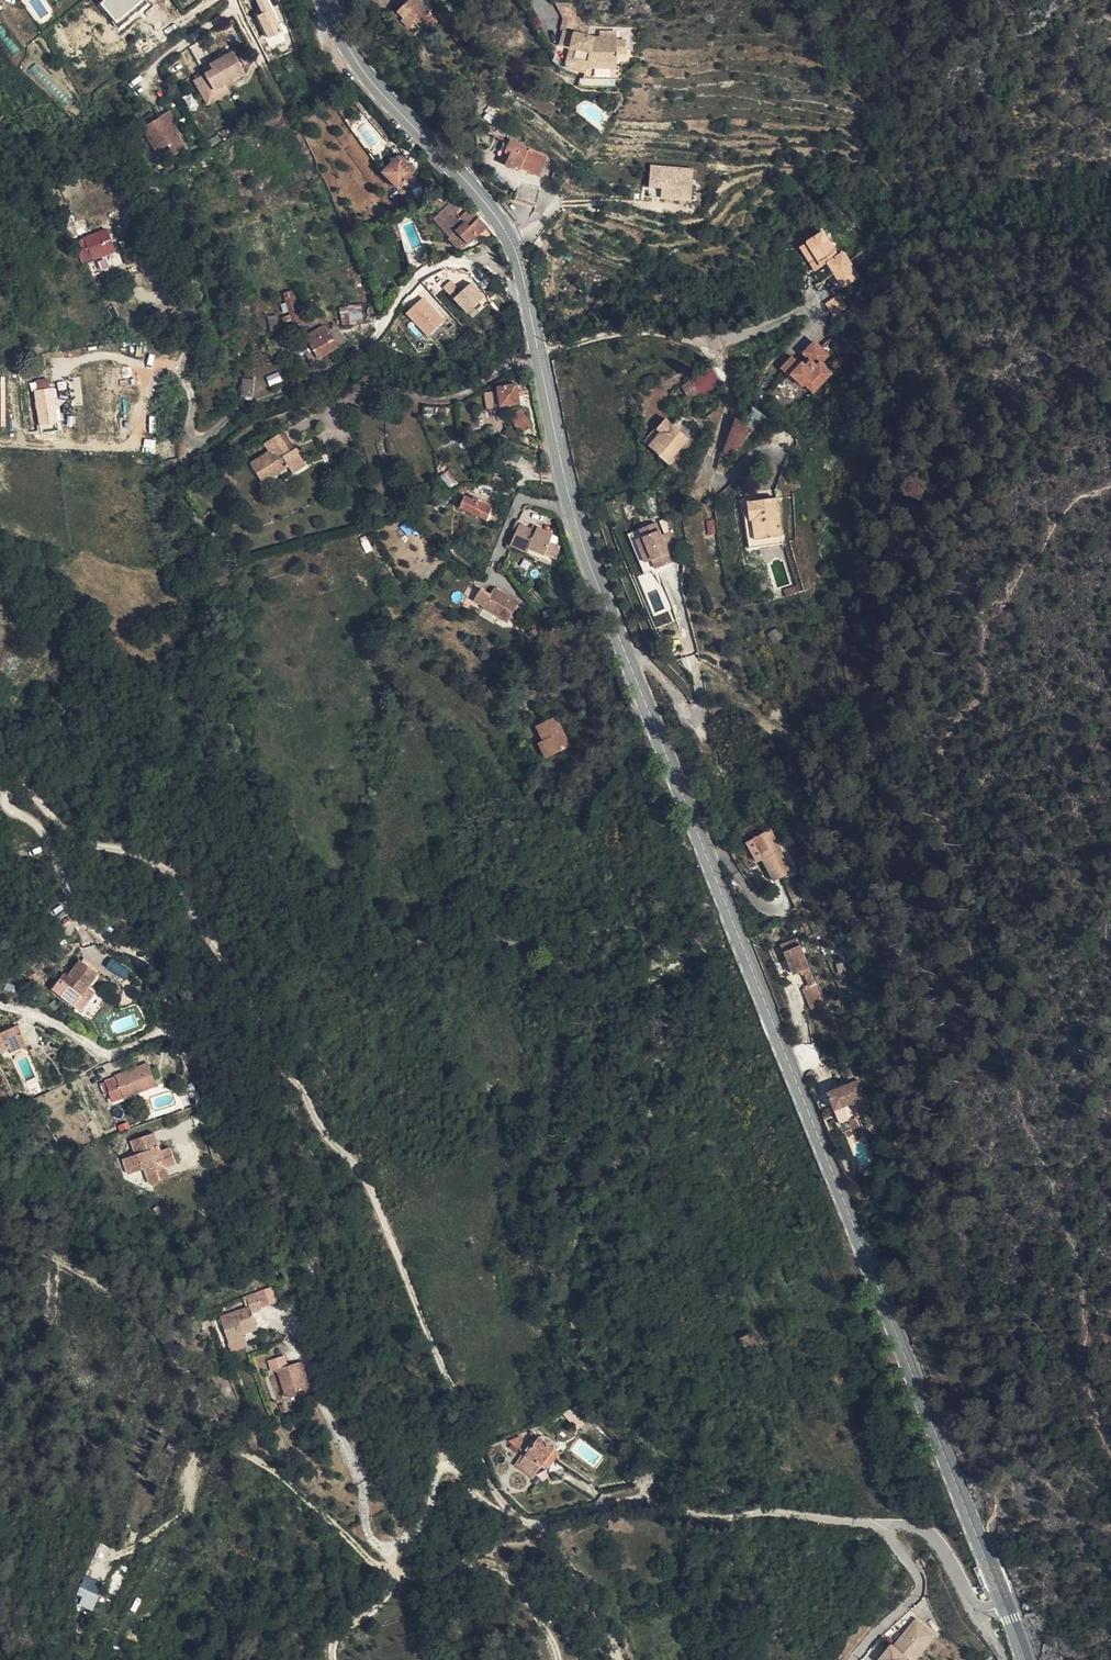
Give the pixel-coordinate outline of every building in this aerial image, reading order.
[(99,4),(119,26),(147,2),(145,0),(104,0),(99,4)] [(261,13),(257,15),(266,39),(282,32),(270,0),(256,0),(261,13)] [(398,12),(410,2),(409,0),(394,0),(390,2),(398,12)] [(572,31),(575,21),(565,2),(557,0),(550,0),(557,13),(553,25),(555,26),(572,31)] [(410,2),(398,12),(385,24),(392,31),(395,30),(406,42),(422,28),(428,22),(419,12),(422,9),(417,4),(414,6),(410,2)] [(428,22),(422,28),(427,34),(434,29),(428,22)] [(567,48),(565,56),(581,60),(586,46),(588,38),(571,31),(572,31),(555,26),(550,41),(560,45),(567,48)] [(14,53),(19,49),(0,27),(0,37),(14,53)] [(613,46),(617,46),(622,45),(621,35),(612,34),(611,29),(589,30),(588,38),(586,46),(597,49),(611,53),(613,46)] [(210,60),(203,64),(192,70),(205,96),(228,83),(224,73),(242,62),(230,41),(208,54),(210,60)] [(560,45),(558,53),(565,56),(567,48),(560,45)] [(581,60),(593,64),(610,63),(611,53),(597,49),(586,46),(581,60)] [(555,61),(577,64),(580,64),(593,64),(581,60),(565,56),(558,53),(555,61)] [(618,71),(617,55),(611,53),(610,63),(593,64),(611,69),(618,71)] [(200,58),(203,64),(210,60),(208,54),(200,58)] [(618,74),(618,71),(611,69),(593,64),(580,64),(577,64),(579,76),(618,74)] [(166,102),(158,106),(161,115),(168,110),(171,110),(166,102)] [(161,115),(158,106),(138,117),(152,143),(164,137),(169,145),(179,139),(168,110),(161,115)] [(502,147),(512,133),(503,127),(494,142),(502,147)] [(543,152),(512,133),(502,147),(507,150),(502,159),(510,163),(513,159),(533,170),(543,152)] [(390,149),(372,161),(387,180),(403,168),(390,149)] [(647,162),(643,193),(670,196),(685,198),(689,167),(647,162)] [(535,181),(514,175),(508,193),(530,199),(535,181)] [(463,244),(465,242),(451,227),(464,218),(461,213),(457,216),(446,202),(430,216),(447,234),(451,231),(463,244)] [(451,227),(465,242),(472,236),(477,242),(490,231),(472,211),(464,218),(451,227)] [(82,265),(116,250),(107,228),(73,242),(82,265)] [(813,272),(827,264),(840,288),(860,278),(845,250),(838,253),(825,230),(798,244),(813,272)] [(454,251),(463,244),(451,231),(447,234),(444,238),(454,251)] [(452,298),(460,291),(450,280),(442,288),(452,298)] [(453,296),(464,312),(485,298),(474,282),(453,296)] [(831,300),(839,307),(846,299),(836,291),(831,297),(832,298),(831,300)] [(428,337),(445,319),(422,296),(404,314),(428,337)] [(339,308),(342,326),(364,322),(361,304),(339,308)] [(310,342),(325,333),(318,324),(303,334),(310,342)] [(334,346),(325,333),(310,342),(320,356),(334,346)] [(827,345),(814,333),(804,344),(808,348),(801,355),(793,348),(781,360),(791,370),(795,366),(813,382),(831,363),(820,353),(827,345)] [(703,367),(682,379),(689,392),(717,378),(719,383),(726,380),(723,375),(719,377),(714,367),(716,366),(712,358),(702,365),(703,367)] [(252,396),(253,379),(242,378),(240,395),(252,396)] [(48,380),(31,380),(31,388),(48,387),(48,380)] [(517,392),(516,387),(515,382),(498,385),(498,389),(500,403),(502,403),(519,400),(517,392)] [(59,389),(40,391),(43,422),(63,420),(59,389)] [(486,409),(494,408),(491,391),(483,392),(486,409)] [(512,418),(514,422),(522,430),(533,421),(523,409),(512,418)] [(668,412),(660,423),(663,426),(651,439),(673,456),(692,430),(668,412)] [(735,447),(754,417),(738,412),(726,442),(735,447)] [(663,426),(660,423),(657,422),(647,435),(651,439),(663,426)] [(295,467),(296,468),(319,457),(315,444),(306,447),(299,429),(284,435),(287,444),(266,451),(272,469),(283,467),(284,470),(295,467)] [(247,464),(247,451),(238,452),(239,465),(247,464)] [(319,457),(296,468),(297,471),(321,463),(319,457)] [(776,490),(751,494),(754,507),(759,532),(783,529),(776,490)] [(754,507),(751,494),(742,495),(744,508),(754,507)] [(496,507),(469,495),(463,508),(480,517),(485,519),(489,521),(496,507)] [(754,507),(744,508),(751,543),(761,542),(759,532),(754,507)] [(407,536),(414,530),(406,521),(400,527),(407,536)] [(640,530),(643,537),(661,533),(660,532),(655,522),(640,530)] [(524,524),(519,537),(536,548),(539,550),(550,555),(559,534),(544,528),(541,533),(537,530),(524,524)] [(759,532),(761,542),(784,538),(783,529),(759,532)] [(678,548),(670,532),(661,533),(643,537),(637,538),(641,547),(644,547),(646,551),(643,553),(647,562),(654,558),(658,568),(668,563),(664,554),(670,551),(678,548)] [(366,553),(373,549),(366,534),(359,538),(366,553)] [(536,548),(519,537),(516,544),(533,553),(536,548)] [(637,538),(629,540),(645,574),(658,568),(654,558),(647,562),(643,553),(641,547),(637,538)] [(664,554),(668,563),(674,560),(670,551),(664,554)] [(791,594),(796,593),(795,585),(788,586),(791,594)] [(485,588),(478,600),(487,605),(485,608),(511,623),(522,602),(498,588),(495,593),(485,588)] [(772,643),(782,639),(778,628),(767,632),(772,643)] [(558,710),(556,711),(561,732),(563,744),(569,742),(558,710)] [(561,732),(556,711),(534,718),(536,721),(540,733),(536,734),(533,735),(539,752),(563,744),(561,732)] [(777,834),(759,842),(772,864),(770,866),(782,887),(799,877),(777,834)] [(772,864),(759,842),(751,846),(763,868),(770,866),(772,864)] [(799,937),(784,944),(798,976),(804,972),(807,974),(813,986),(806,990),(815,1010),(830,1003),(799,937)] [(74,999),(80,991),(88,978),(70,967),(59,983),(54,989),(51,987),(44,997),(69,1013),(76,1001),(74,999)] [(88,996),(80,991),(74,999),(76,1001),(69,1013),(74,1017),(88,996)] [(4,1060),(6,1063),(21,1055),(16,1044),(11,1047),(5,1038),(0,1040),(0,1062),(4,1060)] [(149,1077),(146,1069),(113,1081),(114,1084),(103,1088),(110,1108),(155,1091),(153,1086),(149,1077)] [(149,1077),(153,1086),(159,1084),(155,1075),(149,1077)] [(861,1082),(829,1094),(836,1112),(851,1106),(858,1108),(862,1116),(873,1113),(861,1082)] [(151,1190),(162,1187),(158,1176),(165,1173),(177,1169),(172,1154),(160,1158),(152,1161),(150,1156),(158,1152),(153,1138),(131,1147),(135,1161),(123,1166),(129,1182),(145,1175),(151,1190)] [(160,1158),(158,1152),(150,1156),(152,1161),(160,1158)] [(158,1176),(162,1187),(169,1184),(165,1173),(158,1176)] [(258,1296),(254,1298),(247,1300),(250,1310),(221,1321),(232,1347),(237,1345),(247,1341),(246,1339),(244,1334),(258,1328),(254,1316),(264,1312),(258,1296)] [(546,1325),(551,1323),(546,1313),(540,1315),(546,1325)] [(244,1334),(246,1339),(260,1333),(258,1328),(244,1334)] [(753,1354),(762,1351),(755,1334),(745,1339),(753,1354)] [(251,1349),(247,1341),(237,1345),(240,1353),(251,1349)] [(292,1368),(288,1358),(271,1363),(275,1375),(279,1374),(288,1399),(312,1390),(303,1365),(292,1368)] [(549,1469),(561,1454),(547,1444),(534,1464),(539,1469),(543,1465),(549,1469)] [(877,1543),(873,1535),(864,1539),(869,1548),(877,1543)] [(79,1605),(91,1610),(103,1582),(84,1575),(76,1594),(82,1596),(79,1605)] [(910,1659),(917,1659),(938,1635),(915,1616),(879,1659),(907,1659),(908,1659),(910,1659)]
